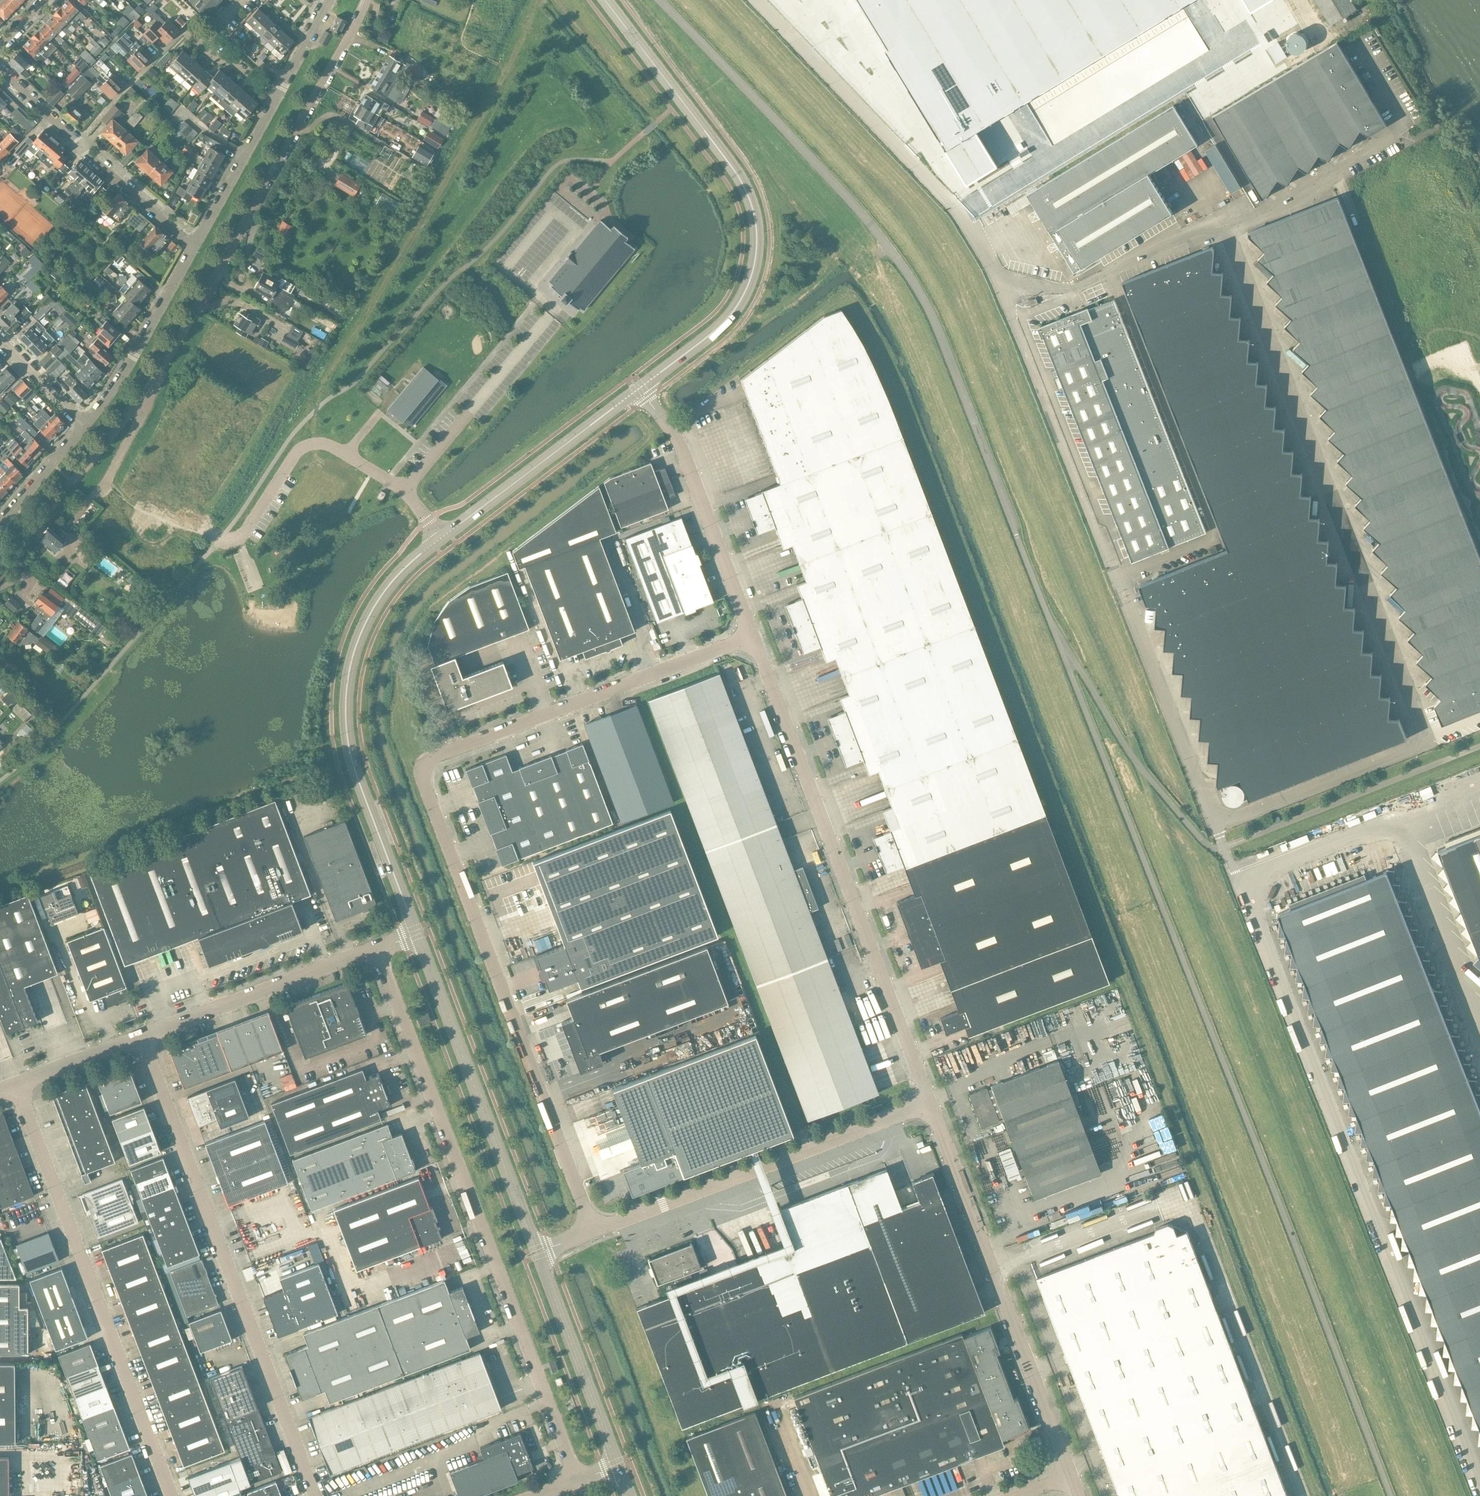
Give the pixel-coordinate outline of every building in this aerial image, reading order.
[(0,0),(0,14),(4,18),(5,17),(7,17),(9,15),(8,14),(11,11),(0,0)] [(15,0),(0,0),(11,11),(19,3),(15,0)] [(86,18),(68,0),(61,8),(75,21),(79,17),(83,21),(86,18)] [(203,0),(189,0),(189,1),(205,16),(212,9),(203,0)] [(217,0),(203,0),(212,9),(219,2),(217,0)] [(968,183),(997,165),(976,131),(1025,101),(1181,6),(1191,0),(856,0),(968,183)] [(1251,10),(1268,0),(1245,0),(1251,10)] [(1353,0),(1317,0),(1331,23),(1357,7),(1353,0)] [(179,30),(168,19),(165,23),(155,13),(159,9),(155,5),(148,12),(156,19),(172,36),(179,30)] [(75,21),(61,8),(53,15),(71,33),(79,25),(75,21)] [(253,28),(265,15),(258,8),(246,21),(253,28)] [(134,10),(129,15),(135,22),(141,16),(134,10)] [(71,33),(53,15),(46,23),(56,33),(61,28),(68,36),(71,33)] [(261,34),(273,21),(265,15),(253,28),(261,34)] [(130,22),(123,16),(118,22),(124,28),(130,22)] [(340,33),(346,21),(337,16),(329,32),(334,34),(335,31),(340,33)] [(186,23),(180,17),(175,22),(181,28),(186,23)] [(172,36),(156,19),(142,33),(151,42),(158,36),(165,43),(172,36)] [(138,30),(143,25),(138,21),(134,26),(138,30)] [(268,41),(280,28),(273,21),(261,34),(268,41)] [(64,41),(56,33),(46,23),(38,30),(49,40),(53,36),(61,44),(64,41)] [(389,23),(386,30),(391,33),(394,25),(389,23)] [(275,47),(287,34),(280,28),(268,41),(275,47)] [(38,30),(31,38),(41,48),(48,55),(53,51),(57,48),(49,40),(38,30)] [(326,45),(332,34),(325,30),(319,42),(326,45)] [(126,32),(119,38),(123,42),(145,64),(151,57),(141,46),(136,41),(133,43),(128,38),(130,36),(126,32)] [(282,54),(294,41),(287,34),(275,47),(271,51),(280,59),(284,55),(282,54)] [(48,55),(41,48),(31,38),(23,46),(34,56),(33,56),(41,64),(49,56),(48,55)] [(119,38),(116,41),(119,45),(127,52),(123,56),(127,60),(138,71),(145,64),(123,42),(119,38)] [(245,45),(241,49),(244,52),(248,48),(253,42),(250,39),(245,45)] [(1387,125),(1337,41),(1213,115),(1262,199),(1266,196),(1278,179),(1287,184),(1299,166),(1307,172),(1319,154),(1328,160),(1340,142),(1349,147),(1360,129),(1369,135),(1387,125)] [(1287,56),(1285,53),(1284,52),(1282,48),(1281,47),(1278,42),(1266,49),(1275,64),(1287,56)] [(96,56),(103,49),(98,44),(91,51),(96,56)] [(110,48),(106,52),(111,56),(115,52),(110,48)] [(177,72),(190,57),(183,50),(169,65),(177,72)] [(164,64),(173,55),(168,51),(156,64),(159,67),(163,64),(164,64)] [(24,68),(29,63),(19,52),(18,53),(16,53),(13,56),(14,58),(9,62),(25,78),(29,74),(24,68)] [(421,71),(407,62),(405,65),(389,55),(380,71),(396,81),(403,68),(408,71),(407,72),(416,78),(421,71)] [(91,67),(97,61),(92,56),(86,62),(91,67)] [(185,79),(198,64),(190,57),(177,72),(185,79)] [(123,85),(113,74),(109,70),(105,74),(99,68),(104,63),(100,59),(93,67),(100,75),(117,91),(123,85)] [(192,85),(205,70),(198,64),(185,79),(192,85)] [(93,67),(89,70),(97,78),(103,84),(99,87),(110,98),(117,91),(100,75),(93,67)] [(76,68),(62,82),(67,87),(68,86),(72,81),(80,73),(78,70),(76,68)] [(214,91),(227,76),(219,69),(213,77),(207,84),(207,85),(214,91)] [(207,84),(213,77),(205,70),(192,85),(200,92),(207,85),(207,84)] [(387,96),(396,81),(380,71),(371,86),(387,96)] [(218,102),(235,83),(227,76),(214,91),(210,96),(218,102)] [(91,84),(83,77),(78,82),(86,90),(91,84)] [(77,99),(86,90),(78,82),(69,92),(77,99)] [(225,109),(242,89),(235,83),(218,102),(225,109)] [(53,105),(64,94),(57,88),(46,99),(53,105)] [(233,115),(237,111),(250,96),(242,89),(225,109),(233,115)] [(361,103),(360,104),(373,112),(377,106),(386,111),(386,110),(389,105),(375,97),(374,99),(365,95),(364,97),(361,103)] [(244,118),(258,103),(250,96),(237,111),(244,118)] [(179,104),(171,97),(166,102),(175,109),(179,104)] [(404,104),(394,97),(390,103),(401,110),(404,104)] [(191,112),(198,104),(193,100),(187,108),(191,112)] [(83,114),(77,109),(69,102),(60,113),(74,124),(83,114)] [(175,109),(166,102),(163,106),(171,113),(175,109)] [(364,128),(373,112),(360,104),(354,114),(360,118),(357,124),(364,128)] [(1172,212),(1149,174),(1198,144),(1174,104),(1043,184),(1043,183),(1027,194),(1074,272),(1083,267),(1082,266),(1172,212)] [(125,130),(114,121),(122,112),(114,105),(102,119),(108,124),(101,132),(114,143),(125,130)] [(171,113),(163,106),(159,111),(167,118),(171,113)] [(29,120),(17,108),(12,113),(24,126),(29,120)] [(201,121),(208,113),(203,109),(197,117),(201,121)] [(132,116),(126,122),(130,125),(135,119),(134,118),(138,113),(136,111),(132,116)] [(429,125),(433,119),(421,112),(418,118),(429,125)] [(133,127),(142,117),(138,113),(134,118),(135,119),(130,125),(133,127)] [(206,125),(212,117),(208,113),(201,121),(206,125)] [(433,127),(444,134),(452,119),(441,113),(433,127)] [(216,119),(209,127),(213,131),(221,123),(216,119)] [(181,133),(188,125),(184,121),(177,128),(181,133)] [(186,137),(193,128),(188,125),(181,133),(186,137)] [(190,140),(197,132),(193,128),(186,137),(190,140)] [(227,140),(230,135),(220,129),(217,135),(227,140)] [(26,139),(14,152),(19,156),(20,157),(29,147),(35,153),(34,154),(39,158),(55,139),(51,136),(43,130),(33,141),(28,137),(26,139)] [(126,154),(138,141),(125,130),(114,143),(126,154)] [(177,138),(181,133),(177,130),(173,134),(177,138)] [(444,139),(430,131),(426,138),(440,146),(444,139)] [(18,141),(10,133),(0,143),(8,151),(18,141)] [(181,142),(186,137),(181,133),(177,138),(181,142)] [(219,142),(208,136),(205,141),(216,148),(219,142)] [(55,139),(39,158),(43,162),(49,167),(53,163),(58,168),(67,158),(61,153),(65,149),(58,142),(55,139)] [(8,151),(0,143),(0,160),(8,151)] [(187,144),(182,149),(188,155),(188,154),(191,156),(194,153),(191,151),(193,149),(187,144)] [(422,145),(415,158),(427,164),(429,161),(433,153),(434,151),(422,145)] [(218,165),(225,154),(210,146),(204,157),(218,165)] [(149,173),(165,154),(162,151),(156,157),(147,149),(136,162),(149,173)] [(172,171),(163,163),(168,157),(165,154),(149,173),(161,184),(172,171)] [(212,176),(218,165),(204,157),(198,168),(212,176)] [(70,195),(91,171),(79,160),(69,173),(77,180),(72,184),(69,185),(64,190),(70,195)] [(206,187),(212,176),(198,168),(192,179),(206,187)] [(92,193),(103,181),(91,171),(70,195),(75,200),(81,194),(81,191),(85,187),(92,193)] [(342,174),(335,184),(353,195),(359,184),(342,174)] [(200,198),(206,187),(192,179),(185,190),(179,187),(176,192),(188,199),(191,193),(200,198)] [(102,187),(91,199),(94,202),(105,190),(102,187)] [(119,220),(131,205),(117,193),(103,210),(110,217),(106,221),(111,226),(116,220),(119,220)] [(1338,197),(1248,232),(1250,237),(1265,251),(1258,259),(1274,273),(1267,281),(1283,296),(1276,303),(1292,318),(1285,326),(1301,340),(1294,348),(1310,363),(1302,370),(1318,385),(1311,393),(1327,407),(1320,415),(1336,430),(1329,438),(1345,452),(1338,460),(1353,474),(1346,482),(1362,496),(1355,504),(1371,519),(1364,526),(1380,541),(1373,549),(1389,563),(1381,571),(1397,586),(1390,593),(1406,608),(1399,616),(1415,630),(1408,638),(1424,653),(1417,660),(1433,675),(1425,683),(1441,697),(1434,705),(1442,724),(1479,709),(1479,557),(1338,197)] [(135,228),(145,217),(137,211),(128,222),(135,228)] [(139,232),(149,221),(145,217),(135,228),(139,232)] [(565,261),(548,282),(552,285),(550,286),(560,295),(559,296),(558,296),(558,297),(562,300),(566,304),(567,303),(566,302),(568,301),(578,309),(579,307),(583,310),(634,248),(624,239),(627,236),(614,224),(610,228),(600,220),(572,253),(571,251),(567,256),(564,260),(565,261)] [(155,254),(169,238),(155,226),(141,242),(155,254)] [(173,252),(178,246),(172,242),(168,248),(173,252)] [(262,261),(267,252),(258,246),(253,255),(262,261)] [(1318,540),(1320,518),(1309,517),(1311,496),(1301,495),(1302,474),(1292,473),(1294,451),(1283,451),(1285,429),(1274,428),(1276,407),(1266,406),(1267,384),(1257,383),(1258,362),(1248,361),(1250,340),(1239,339),(1241,317),(1230,316),(1232,295),(1221,294),(1223,273),(1213,272),(1214,251),(1213,246),(1123,282),(1228,550),(1139,585),(1146,604),(1157,605),(1155,626),(1166,627),(1164,649),(1174,649),(1173,671),(1183,672),(1181,693),(1192,694),(1190,716),(1201,716),(1199,738),(1210,739),(1208,760),(1218,761),(1217,782),(1225,802),(1234,806),(1407,738),(1399,719),(1389,718),(1390,697),(1380,696),(1382,674),(1371,673),(1373,652),(1362,651),(1364,630),(1353,629),(1355,607),(1345,606),(1346,585),(1336,584),(1338,563),(1327,562),(1329,540),(1318,540)] [(33,266),(38,271),(44,265),(34,254),(28,260),(33,266)] [(9,263),(5,259),(0,263),(0,273),(9,263)] [(294,286),(282,279),(280,281),(264,272),(259,280),(292,298),(294,295),(290,293),(294,286)] [(133,274),(126,281),(126,283),(143,298),(150,290),(137,278),(133,274)] [(97,276),(93,281),(98,285),(103,280),(97,276)] [(31,279),(26,284),(29,288),(34,283),(31,279)] [(259,280),(254,288),(270,297),(267,302),(284,312),(292,298),(259,280)] [(136,305),(143,298),(126,283),(125,283),(119,290),(123,294),(122,294),(126,297),(136,306),(136,305)] [(0,287),(0,303),(9,294),(1,286),(0,287)] [(79,293),(75,298),(86,308),(91,303),(79,293)] [(45,304),(51,298),(47,294),(40,300),(45,304)] [(140,309),(136,305),(136,306),(126,297),(120,303),(115,299),(115,295),(112,295),(112,303),(116,303),(132,317),(140,309)] [(47,311),(56,302),(51,298),(45,304),(43,307),(47,311)] [(16,311),(18,309),(15,306),(18,303),(14,299),(11,302),(13,303),(0,317),(0,324),(2,326),(16,311)] [(1206,532),(1114,299),(1041,328),(1040,326),(1039,327),(1132,562),(1206,532)] [(332,310),(335,305),(330,302),(327,307),(332,310)] [(132,317),(116,303),(112,303),(117,307),(112,313),(125,325),(132,317)] [(16,311),(2,326),(10,333),(31,312),(26,307),(24,305),(18,310),(21,313),(19,314),(16,311)] [(1108,982),(973,626),(895,418),(887,399),(879,381),(871,363),(862,344),(852,327),(840,310),(823,316),(740,380),(780,484),(761,491),(762,493),(744,499),(757,534),(775,527),(783,548),(792,544),(806,581),(797,585),(802,599),(784,605),(802,653),(820,647),(825,660),(835,657),(849,694),(839,697),(844,711),(827,718),(845,766),(863,759),(868,773),(877,770),(891,807),(882,810),(890,831),(872,838),(885,872),(903,865),(904,867),(913,864),(919,880),(910,884),(914,896),(896,902),(920,968),(939,961),(944,973),(953,970),(959,985),(965,1001),(955,1004),(958,1012),(940,1019),(945,1034),(964,1027),(967,1036),(1108,982)] [(259,328),(261,324),(261,323),(260,322),(261,320),(249,313),(247,317),(241,314),(234,324),(240,327),(237,332),(246,337),(249,332),(252,334),(256,328),(257,328),(259,328)] [(119,333),(99,316),(95,320),(104,327),(96,336),(104,342),(108,345),(109,344),(111,343),(112,342),(113,340),(119,333)] [(73,318),(68,323),(72,327),(77,322),(73,318)] [(28,347),(45,330),(46,329),(36,320),(18,338),(23,342),(23,344),(25,346),(27,346),(28,347)] [(328,332),(331,328),(325,324),(322,329),(328,332)] [(297,341),(303,332),(292,326),(286,335),(285,335),(282,340),(296,348),(299,342),(297,341)] [(37,356),(53,340),(49,337),(49,334),(45,330),(28,347),(29,348),(29,350),(31,352),(33,352),(37,356)] [(113,356),(101,347),(104,342),(96,336),(92,341),(92,343),(92,344),(90,346),(90,347),(89,352),(105,366),(113,356)] [(56,357),(62,351),(56,344),(49,351),(56,357)] [(310,349),(302,363),(308,366),(315,352),(310,349)] [(60,362),(56,357),(49,351),(38,362),(49,373),(60,362)] [(96,379),(76,360),(68,353),(64,356),(78,370),(75,373),(89,386),(96,379)] [(83,353),(76,360),(96,379),(103,372),(83,353)] [(412,426),(446,385),(438,378),(437,379),(423,367),(387,409),(399,419),(401,416),(412,426)] [(15,378),(11,373),(11,371),(9,369),(7,369),(5,368),(0,374),(0,394),(15,378)] [(69,374),(63,380),(71,388),(67,391),(79,403),(83,398),(84,398),(85,398),(87,396),(87,394),(88,393),(69,374)] [(31,389),(21,379),(12,389),(22,398),(31,389)] [(11,405),(17,399),(10,393),(4,398),(11,405)] [(9,407),(2,400),(0,401),(0,409),(3,412),(9,407)] [(66,423),(55,412),(50,417),(41,409),(38,412),(58,431),(60,429),(62,429),(65,426),(65,424),(66,423)] [(58,431),(38,412),(35,415),(44,424),(39,429),(50,439),(51,438),(53,438),(55,436),(55,434),(58,431)] [(16,422),(24,431),(25,430),(32,437),(37,432),(21,417),(16,422)] [(25,438),(19,444),(23,447),(34,459),(41,452),(41,453),(44,449),(44,448),(32,437),(25,430),(24,431),(21,434),(25,438)] [(34,459),(23,447),(18,452),(11,444),(7,448),(27,467),(30,463),(32,463),(34,461),(33,459),(34,459)] [(5,472),(16,482),(23,475),(7,459),(0,466),(0,467),(5,472)] [(675,495),(669,481),(664,467),(654,471),(650,462),(609,477),(603,482),(620,527),(668,508),(665,499),(675,495)] [(5,472),(0,467),(0,473),(2,475),(0,477),(0,483),(8,490),(16,482),(5,472)] [(634,630),(599,537),(616,531),(598,486),(512,551),(518,567),(524,565),(560,659),(582,650),(585,658),(622,644),(619,636),(634,630)] [(386,493),(381,490),(377,497),(382,500),(386,493)] [(713,601),(699,564),(700,563),(697,553),(695,554),(681,517),(625,538),(656,622),(684,611),(685,613),(695,609),(695,608),(713,601)] [(64,540),(62,539),(67,534),(60,528),(55,533),(48,527),(38,538),(54,552),(64,540)] [(455,657),(529,628),(507,571),(469,586),(449,600),(434,621),(427,645),(434,664),(430,665),(447,710),(512,685),(503,661),(462,676),(455,657)] [(116,635),(67,597),(65,600),(51,589),(46,594),(43,592),(35,602),(38,605),(33,611),(38,615),(30,625),(41,635),(53,620),(55,621),(64,610),(108,645),(116,635)] [(6,604),(14,612),(20,605),(12,597),(6,604)] [(39,639),(28,630),(29,629),(19,622),(8,636),(20,646),(22,643),(24,644),(31,643),(33,641),(49,654),(55,648),(41,637),(39,639)] [(818,908),(802,866),(794,869),(719,673),(648,699),(807,1119),(878,1092),(809,911),(818,908)] [(11,690),(5,696),(13,704),(19,698),(11,690)] [(673,802),(636,705),(584,725),(621,821),(673,802)] [(612,822),(590,763),(589,763),(588,760),(589,760),(582,743),(566,749),(566,750),(551,756),(551,755),(519,767),(519,768),(512,771),(506,754),(485,762),(485,763),(482,764),(482,763),(465,770),(472,786),(475,793),(478,801),(477,801),(490,833),(496,848),(495,848),(501,865),(518,858),(521,856),(521,857),(612,822)] [(316,892),(309,873),(304,875),(302,871),(307,869),(304,861),(299,863),(275,800),(89,871),(125,965),(198,937),(209,965),(303,930),(292,901),(316,892)] [(717,935),(670,810),(533,861),(564,945),(536,955),(548,989),(577,978),(580,987),(717,935)] [(376,905),(345,821),(304,836),(336,920),(376,905)] [(1445,842),(1447,847),(1438,851),(1479,957),(1479,829),(1445,842)] [(1387,871),(1366,879),(1365,874),(1289,904),(1291,909),(1278,914),(1479,1427),(1479,1108),(1387,871)] [(78,912),(68,885),(41,895),(51,922),(78,912)] [(28,893),(0,904),(0,1017),(1,1017),(7,1032),(24,1025),(25,1028),(26,1028),(25,1025),(38,1020),(24,985),(58,972),(28,893)] [(130,998),(104,927),(67,941),(90,1001),(103,996),(107,1007),(130,998)] [(598,1050),(727,1002),(727,1001),(737,997),(730,979),(720,983),(706,945),(565,999),(572,1017),(561,1022),(580,1071),(603,1062),(598,1050)] [(366,1034),(347,983),(285,1006),(305,1057),(366,1034)] [(431,1022),(426,1010),(416,1014),(420,1026),(431,1022)] [(224,1029),(217,1032),(231,1070),(283,1050),(269,1013),(258,1017),(258,1016),(244,1021),(245,1023),(224,1030),(224,1029)] [(231,1070),(217,1032),(169,1050),(184,1088),(231,1070)] [(755,1034),(612,1088),(640,1162),(622,1169),(632,1194),(652,1186),(660,1183),(690,1172),(716,1162),(741,1153),(748,1150),(783,1243),(666,1287),(669,1295),(676,1293),(675,1291),(793,1247),(756,1147),(765,1143),(792,1133),(755,1034)] [(1100,1174),(1057,1061),(990,1086),(992,1091),(988,1092),(986,1088),(968,1094),(980,1128),(999,1121),(997,1119),(1002,1117),(1033,1199),(1100,1174)] [(142,1101),(129,1067),(97,1079),(110,1113),(142,1101)] [(381,1119),(377,1109),(390,1105),(378,1073),(366,1078),(362,1069),(271,1103),(290,1153),(381,1119)] [(249,1116),(235,1078),(187,1096),(198,1125),(217,1118),(220,1128),(249,1116)] [(115,1161),(100,1121),(95,1108),(85,1081),(51,1094),(57,1108),(85,1183),(91,1181),(87,1171),(115,1161)] [(884,1109),(882,1104),(882,1103),(872,1107),(874,1113),(884,1109)] [(161,1151),(152,1129),(144,1106),(112,1119),(129,1163),(161,1151)] [(15,1146),(3,1113),(0,1114),(0,1202),(2,1207),(34,1195),(15,1146)] [(288,1182),(264,1120),(205,1143),(228,1205),(288,1182)] [(415,1170),(401,1132),(392,1136),(387,1123),(292,1159),(311,1209),(415,1170)] [(199,1253),(178,1198),(163,1157),(131,1169),(167,1265),(199,1253)] [(984,1312),(932,1173),(911,1181),(918,1201),(901,1207),(886,1168),(771,1212),(786,1251),(695,1286),(689,1271),(699,1267),(700,1267),(700,1266),(692,1243),(691,1243),(691,1242),(690,1242),(649,1258),(648,1258),(648,1259),(648,1260),(656,1282),(657,1283),(658,1283),(668,1279),(673,1294),(636,1308),(681,1427),(984,1312)] [(440,1227),(432,1206),(430,1207),(418,1176),(333,1208),(356,1269),(419,1245),(420,1246),(441,1238),(438,1228),(440,1227)] [(138,1221),(122,1179),(81,1194),(97,1237),(138,1221)] [(1187,1231),(1169,1223),(1156,1228),(1154,1233),(1037,1277),(1120,1495),(1288,1495),(1187,1231)] [(58,1260),(48,1232),(16,1244),(27,1272),(58,1260)] [(224,1449),(183,1341),(142,1233),(101,1249),(183,1465),(224,1449)] [(0,1237),(0,1238),(0,1278),(16,1277),(0,1237)] [(294,1258),(297,1269),(318,1262),(314,1251),(294,1258)] [(219,1304),(202,1258),(170,1271),(187,1316),(219,1304)] [(266,1262),(253,1267),(257,1278),(270,1273),(266,1262)] [(337,1313),(318,1262),(279,1277),(283,1289),(263,1297),(278,1335),(337,1313)] [(88,1337),(61,1268),(30,1280),(56,1349),(88,1337)] [(470,1348),(466,1336),(479,1331),(462,1286),(449,1291),(444,1279),(303,1332),(307,1344),(284,1353),(301,1398),(324,1389),(329,1402),(470,1348)] [(28,1318),(28,1306),(19,1306),(19,1284),(0,1284),(0,1354),(28,1353),(28,1318)] [(232,1340),(221,1309),(189,1322),(200,1352),(232,1340)] [(1017,1398),(1013,1400),(996,1353),(999,1352),(990,1327),(963,1337),(961,1333),(793,1397),(830,1495),(870,1495),(1004,1445),(1001,1439),(1028,1429),(1017,1398)] [(129,1447),(106,1384),(90,1343),(58,1355),(97,1459),(129,1447)] [(329,1472),(501,1408),(480,1351),(308,1416),(329,1472)] [(557,1370),(554,1360),(548,1362),(552,1372),(557,1370)] [(15,1363),(0,1363),(0,1443),(16,1442),(15,1363)] [(242,1365),(210,1377),(240,1457),(188,1477),(195,1495),(234,1495),(241,1493),(239,1488),(278,1473),(278,1470),(279,1468),(280,1467),(276,1455),(242,1365)] [(562,1383),(560,1376),(554,1378),(557,1385),(562,1383)] [(755,1412),(686,1438),(708,1495),(729,1495),(733,1495),(734,1495),(787,1495),(755,1412)] [(520,1432),(480,1447),(484,1458),(449,1471),(459,1495),(475,1495),(518,1480),(516,1473),(533,1467),(520,1432)] [(1034,1443),(1030,1432),(1024,1434),(1028,1446),(1034,1443)] [(147,1494),(132,1453),(100,1465),(111,1495),(148,1495),(147,1494)] [(9,1457),(0,1457),(0,1495),(10,1495),(9,1457)] [(276,1480),(247,1491),(249,1495),(282,1495),(276,1480)]
